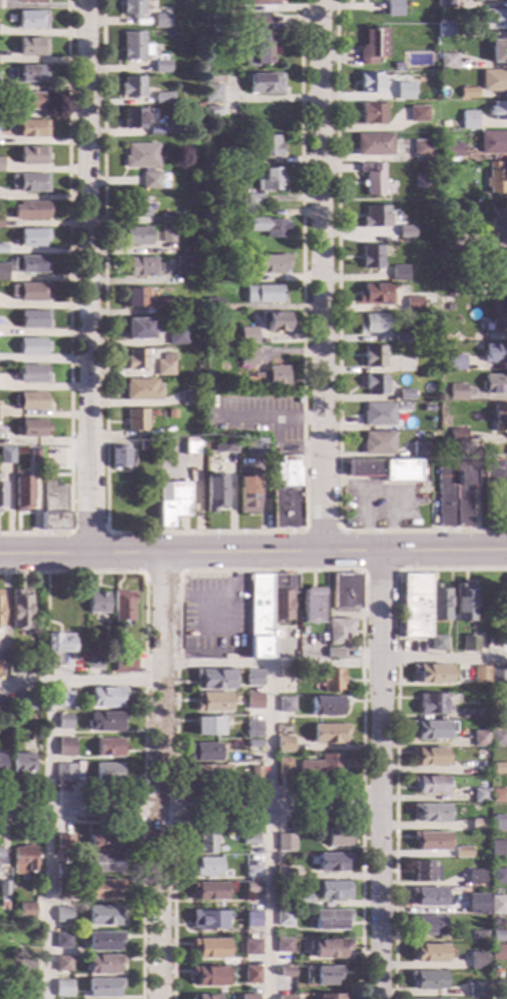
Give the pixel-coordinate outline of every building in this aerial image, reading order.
[(121,1),(121,0),(142,0),(142,14),(137,14),(137,18),(129,18),(129,15),(119,15),(119,1),(121,1)] [(224,12),(223,0),(239,0),(239,12),(224,12)] [(386,17),(386,0),(401,0),(401,17),(386,17)] [(437,9),(437,0),(454,0),(454,8),(437,9)] [(170,27),(152,27),(152,8),(169,8),(170,27)] [(480,10),(506,9),(506,29),(480,30),(480,10)] [(46,28),(17,29),(17,11),(46,11),(46,28)] [(266,29),(273,29),(273,62),(269,62),(269,66),(243,66),(243,56),(252,56),(252,41),(249,41),(249,15),(266,15),(266,29)] [(454,38),(437,38),(437,21),(453,20),(454,38)] [(385,58),(384,58),(384,64),(358,64),(358,49),(360,49),(360,45),(364,45),(364,30),(385,30),(385,58)] [(142,44),(151,43),(151,56),(143,56),(143,60),(122,60),(121,31),(142,31),(142,44)] [(45,55),(17,55),(17,38),(45,38),(45,55)] [(490,40),(506,40),(506,63),(491,64),(490,40)] [(456,69),(439,69),(439,54),(456,53),(456,69)] [(168,73),(153,73),(153,61),(168,61),(168,73)] [(40,72),(45,72),(45,83),(16,83),(16,79),(12,79),(12,66),(40,66),(40,72)] [(481,70),(506,70),(506,91),(482,92),(481,70)] [(283,94),(260,94),(260,93),(248,93),(248,74),(283,73),(283,94)] [(380,93),(359,93),(359,74),(380,73),(380,93)] [(142,87),(144,87),(144,97),(134,97),(134,100),(130,100),(130,97),(119,97),(119,84),(122,84),(122,76),(142,76),(142,87)] [(413,99),(396,99),(396,83),(413,83),(413,99)] [(220,102),(204,103),(204,85),(220,84),(220,102)] [(477,98),(460,98),(460,88),(477,88),(477,98)] [(40,100),(45,100),(45,109),(40,109),(40,110),(16,111),(16,102),(12,102),(12,96),(16,96),(16,93),(40,93),(40,100)] [(171,103),(153,103),(153,93),(171,93),(171,103)] [(494,102),(506,102),(506,120),(494,121),(494,117),(490,117),(490,107),(494,106),(494,102)] [(385,124),(361,124),(360,104),(385,104),(385,124)] [(221,115),(206,116),(205,106),(221,106),(221,115)] [(427,122),(409,123),(408,107),(427,106),(427,122)] [(144,129),(122,129),(122,108),(144,108),(144,129)] [(477,130),(461,130),(461,111),(477,110),(477,130)] [(45,137),(16,137),(16,131),(9,131),(9,122),(16,122),(16,120),(45,119),(45,137)] [(179,133),(161,133),(161,122),(179,122),(179,133)] [(480,132),(506,132),(506,155),(480,155),(480,132)] [(393,155),(357,156),(356,135),(392,134),(393,155)] [(279,143),(281,143),(281,156),(258,156),(258,135),(279,135),(279,143)] [(432,157),(413,158),(412,141),(431,140),(432,157)] [(157,167),(151,167),(151,173),(157,173),(157,188),(140,188),(140,173),(142,173),(142,168),(124,168),(124,156),(126,156),(126,144),(157,143),(157,167)] [(460,145),(462,146),(462,155),(460,156),(460,158),(439,158),(439,143),(460,143),(460,145)] [(45,164),(18,164),(18,147),(45,147),(45,164)] [(245,162),(230,162),(230,149),(245,149),(245,162)] [(505,179),(506,179),(506,184),(506,194),(488,194),(488,187),(485,187),(485,178),(488,178),(488,162),(506,162),(506,170),(505,170),(505,179)] [(382,180),(385,179),(386,189),(382,189),(382,196),(365,196),(364,187),(361,187),(361,181),(365,181),(364,172),(359,173),(359,165),(382,164),(382,180)] [(282,190),(263,190),(264,205),(246,205),(246,194),(259,194),(259,190),(256,190),(256,180),(264,180),(264,167),(282,167),(282,190)] [(429,188),(414,189),(414,174),(429,173),(429,188)] [(47,192),(16,192),(16,187),(9,187),(9,174),(47,174),(47,192)] [(146,216),(127,216),(126,197),(146,197),(146,216)] [(47,219),(11,219),(11,205),(16,205),(16,201),(47,201),(47,219)] [(388,218),(390,218),(390,225),(387,225),(387,227),(361,228),(361,214),(365,214),(364,206),(387,206),(388,218)] [(493,209),(506,210),(506,241),(493,241),(493,233),(490,233),(491,218),(493,218),(493,209)] [(177,224),(161,224),(161,213),(177,213),(177,224)] [(284,221),(289,221),(289,234),(284,234),(284,238),(265,238),(265,229),(262,229),(262,219),(284,219),(284,221)] [(413,237),(397,238),(397,226),(413,226),(413,237)] [(47,241),(42,241),(42,246),(18,246),(18,228),(47,228),(47,241)] [(149,245),(123,245),(123,228),(149,228),(149,245)] [(173,242),(162,242),(162,228),(173,228),(173,242)] [(463,250),(447,250),(446,236),(463,235),(463,250)] [(381,269),(361,270),(360,247),(381,246),(381,269)] [(485,253),(506,253),(506,282),(487,282),(487,276),(485,276),(485,253)] [(289,267),(283,267),(283,273),(254,273),(254,255),(289,255),(289,267)] [(193,273),(176,273),(175,256),(193,256),(193,273)] [(42,261),(46,261),(46,272),(42,272),(42,274),(17,274),(17,269),(12,269),(12,257),(42,257),(42,261)] [(153,262),(160,262),(160,269),(154,269),(155,276),(126,277),(126,258),(153,257),(153,262)] [(406,281),(391,281),(391,266),(406,266),(406,281)] [(470,295),(452,296),(451,281),(470,280),(470,295)] [(47,301),(17,301),(17,297),(10,297),(10,285),(17,285),(17,283),(47,283),(47,301)] [(388,294),(391,294),(391,305),(369,306),(369,303),(357,304),(357,291),(362,291),(362,284),(387,283),(388,294)] [(281,302),(245,303),(245,286),(281,285),(281,302)] [(146,288),(147,307),(126,307),(126,288),(146,288)] [(421,310),(406,311),(405,298),(421,297),(421,310)] [(171,313),(155,313),(154,298),(171,298),(171,313)] [(221,310),(205,310),(205,298),(221,298),(221,310)] [(492,302),(506,301),(506,332),(492,332),(492,302)] [(281,310),(281,313),(289,312),(289,333),(265,333),(265,321),(260,321),(260,313),(275,312),(275,309),(281,310)] [(47,328),(19,328),(19,310),(47,310),(47,328)] [(386,333),(363,333),(363,332),(357,332),(357,323),(363,323),(363,314),(386,315),(386,333)] [(161,333),(152,333),(152,340),(125,340),(125,318),(161,318),(161,333)] [(185,344),(167,345),(167,327),(185,327),(185,344)] [(256,344),(240,344),(240,327),(256,327),(256,344)] [(409,344),(394,344),(394,334),(409,334),(409,344)] [(43,341),(47,341),(47,351),(43,351),(43,355),(17,355),(17,349),(12,349),(12,340),(17,340),(17,337),(43,337),(43,341)] [(485,344),(506,344),(506,354),(506,362),(484,363),(484,356),(486,356),(485,344)] [(384,368),(363,368),(362,346),(383,346),(384,368)] [(256,365),(239,365),(239,347),(256,347),(256,365)] [(146,349),(146,370),(125,370),(125,357),(127,357),(127,349),(146,349)] [(171,359),(172,359),(173,375),(154,375),(154,360),(161,359),(161,353),(171,353),(171,359)] [(464,371),(446,371),(446,356),(464,355),(464,371)] [(413,373),(397,373),(397,362),(413,361),(413,373)] [(43,373),(47,373),(47,380),(43,380),(43,383),(18,383),(18,378),(15,378),(15,371),(18,371),(18,365),(43,365),(43,373)] [(285,376),(288,376),(288,385),(266,385),(266,381),(261,381),(261,369),(266,369),(266,365),(285,365),(285,376)] [(485,374),(506,374),(506,393),(485,393),(485,390),(481,390),(481,382),(485,382),(485,374)] [(385,396),(365,396),(365,389),(363,389),(362,376),(384,375),(385,396)] [(155,387),(159,387),(159,400),(124,400),(124,379),(155,379),(155,387)] [(465,387),(465,401),(450,401),(450,387),(465,387)] [(197,404),(180,404),(180,389),(197,389),(197,404)] [(412,400),(398,400),(398,390),(412,389),(412,400)] [(43,398),(47,398),(47,410),(18,410),(18,405),(13,405),(13,395),(18,395),(17,392),(43,391),(43,398)] [(492,404),(506,403),(506,432),(492,432),(492,404)] [(393,427),(362,427),(362,413),(363,413),(363,404),(393,404),(393,427)] [(146,430),(125,430),(125,409),(145,408),(146,430)] [(43,422),(47,422),(47,431),(43,431),(43,436),(19,437),(19,419),(43,419),(43,422)] [(465,444),(449,444),(449,429),(465,428),(465,444)] [(394,455),(362,456),(362,441),(364,441),(364,433),(393,432),(394,455)] [(15,445),(0,445),(0,435),(14,434),(15,445)] [(235,452),(219,452),(219,451),(214,451),(213,437),(235,437),(235,452)] [(152,449),(137,449),(137,439),(152,438),(152,449)] [(200,455),(184,455),(184,438),(200,438),(200,455)] [(265,454),(246,454),(246,438),(265,438),(265,454)] [(427,457),(412,458),(411,441),(427,441),(427,457)] [(127,456),(131,456),(131,465),(127,465),(127,468),(109,469),(109,445),(127,445),(127,456)] [(11,463),(0,463),(0,448),(11,448),(11,463)] [(38,463),(28,463),(27,448),(38,448),(38,463)] [(300,527),(271,528),(271,487),(276,487),(276,463),(280,463),(280,454),(300,454),(300,527)] [(501,486),(482,486),(482,460),(500,459),(501,486)] [(417,483),(382,484),(382,478),(347,478),(347,461),(417,460),(417,483)] [(480,478),(473,478),(473,487),(469,487),(469,528),(437,528),(436,467),(448,467),(448,486),(455,486),(455,465),(470,465),(470,463),(479,463),(480,478)] [(225,508),(214,508),(214,513),(205,513),(205,474),(225,474),(225,508)] [(30,481),(32,481),(32,499),(30,499),(30,508),(24,508),(24,510),(13,511),(12,476),(30,475),(30,481)] [(258,512),(238,512),(237,475),(257,475),(258,512)] [(54,486),(65,486),(65,511),(68,511),(68,529),(39,529),(39,512),(43,512),(42,476),(54,476),(54,486)] [(186,517),(172,517),(172,527),(157,527),(156,480),(186,480),(186,517)] [(500,506),(490,506),(490,498),(500,498),(500,506)] [(360,610),(332,609),(332,574),(360,574),(360,610)] [(429,637),(403,637),(403,574),(429,574),(429,637)] [(297,593),(291,593),(291,620),(284,620),(284,625),(276,625),(276,619),(271,619),(271,659),(250,659),(250,649),(250,593),(250,575),(297,575),(297,593)] [(438,589),(449,589),(449,621),(430,621),(430,583),(438,583),(438,589)] [(474,621),(454,621),(454,584),(474,584),(474,621)] [(322,590),(323,590),(323,623),(302,623),(302,590),(304,590),(304,588),(322,588),(322,590)] [(19,591),(28,592),(28,629),(22,629),(22,632),(15,631),(15,629),(8,629),(9,590),(19,590),(19,591)] [(123,592),(134,592),(134,603),(131,603),(131,621),(113,621),(113,590),(123,590),(123,592)] [(105,594),(106,594),(106,613),(86,613),(86,593),(93,594),(93,592),(105,592),(105,594)] [(354,637),(348,637),(348,646),(329,646),(329,619),(354,619),(354,637)] [(57,635),(72,635),(72,653),(59,653),(59,665),(49,665),(49,652),(44,652),(44,634),(57,634),(57,635)] [(445,651),(430,651),(430,635),(445,635),(445,651)] [(477,651),(461,651),(461,636),(477,636),(477,651)] [(343,658),(327,658),(327,648),(343,648),(343,658)] [(135,673),(114,673),(114,651),(135,652),(135,673)] [(101,669),(85,669),(85,653),(101,653),(101,669)] [(449,684),(437,684),(437,685),(417,684),(417,675),(411,675),(411,666),(417,666),(417,665),(449,665),(449,684)] [(489,682),(476,682),(476,667),(489,667),(489,682)] [(491,667),(506,668),(506,683),(491,683),(491,667)] [(343,685),(342,685),(342,692),(322,692),(322,684),(320,684),(320,677),(322,677),(322,669),(343,669),(343,685)] [(232,671),(232,690),(198,690),(198,681),(194,681),(194,670),(232,671)] [(262,680),(246,680),(246,670),(263,670),(262,680)] [(295,678),(279,678),(279,670),(295,670),(295,678)] [(124,688),(124,698),(120,698),(120,707),(112,707),(112,709),(104,709),(104,708),(90,708),(90,705),(87,705),(87,698),(90,698),(90,687),(124,688)] [(69,706),(56,706),(56,692),(69,692),(69,706)] [(33,711),(13,711),(13,693),(33,693),(33,711)] [(230,712),(200,712),(200,711),(195,711),(195,701),(196,701),(196,694),(200,695),(200,693),(230,693),(230,712)] [(262,703),(247,703),(247,693),(262,693),(262,703)] [(446,713),(418,713),(418,694),(446,694),(446,713)] [(348,707),(342,707),(342,716),(334,716),(334,717),(323,717),(323,715),(310,715),(310,696),(348,696),(348,707)] [(294,712),(278,712),(278,697),(294,697),(294,712)] [(491,700),(506,700),(506,718),(491,718),(491,700)] [(478,719),(460,718),(460,709),(478,709),(478,719)] [(124,724),(121,724),(121,731),(113,731),(113,733),(103,733),(103,731),(90,731),(90,728),(88,727),(88,721),(90,721),(90,713),(124,713),(124,724)] [(72,730),(57,730),(57,715),(72,715),(72,730)] [(222,717),(222,736),(195,736),(195,716),(222,717)] [(454,734),(451,734),(451,740),(416,740),(416,732),(411,732),(411,721),(454,721),(454,734)] [(262,737),(246,737),(246,722),(262,722),(262,737)] [(349,734),(343,734),(343,744),(335,744),(335,745),(312,744),(312,725),(349,725),(349,734)] [(506,732),(506,747),(490,746),(490,731),(506,732)] [(488,746),(472,746),(472,732),(488,732),(488,746)] [(292,753),(277,753),(277,737),(292,737),(292,753)] [(74,757),(57,757),(58,738),(74,739),(74,757)] [(121,744),(123,744),(123,757),(107,758),(107,757),(96,757),(96,739),(121,740),(121,744)] [(261,748),(247,748),(247,740),(261,740),(261,748)] [(221,761),(189,761),(189,745),(194,745),(194,743),(221,743),(221,761)] [(446,766),(434,766),(434,767),(415,766),(415,757),(411,757),(411,748),(446,749),(446,766)] [(33,773),(13,773),(13,754),(33,754),(33,773)] [(342,778),(288,778),(289,762),(299,762),(299,761),(320,761),(320,754),(342,754),(342,778)] [(292,759),(278,758),(277,776),(291,777),(292,759)] [(488,775),(473,775),(473,761),(488,761),(488,775)] [(492,763),(506,763),(506,774),(492,774),(492,763)] [(74,782),(56,782),(56,764),(74,764),(74,782)] [(121,766),(123,766),(123,781),(114,781),(114,783),(96,781),(96,764),(121,764),(121,766)] [(227,775),(211,775),(211,782),(195,782),(195,779),(191,779),(191,773),(195,773),(196,765),(227,765),(227,775)] [(262,782),(251,782),(251,767),(262,767),(262,782)] [(447,782),(449,782),(449,794),(435,794),(435,795),(425,795),(425,794),(416,794),(416,785),(412,785),(412,776),(417,776),(447,776),(447,782)] [(488,803),(473,803),(473,788),(488,788),(488,803)] [(506,790),(506,802),(491,802),(491,789),(506,790)] [(448,822),(416,822),(416,813),(412,813),(412,804),(449,804),(448,822)] [(493,815),(506,815),(506,830),(489,830),(489,823),(493,823),(493,815)] [(487,829),(471,829),(471,819),(487,819),(487,829)] [(350,846),(326,846),(326,829),(328,829),(350,829),(350,846)] [(449,850),(416,851),(416,843),(411,843),(411,832),(449,832),(449,850)] [(294,852),(277,851),(277,833),(294,833),(294,852)] [(214,855),(204,855),(204,854),(196,854),(196,849),(191,849),(191,839),(196,839),(196,834),(214,834),(214,855)] [(258,834),(258,845),(243,844),(243,834),(258,834)] [(72,852),(57,852),(57,835),(58,835),(73,836),(72,852)] [(123,846),(119,846),(119,852),(89,852),(89,835),(123,835),(123,846)] [(503,859),(489,859),(489,845),(503,845),(503,859)] [(33,848),(36,848),(35,872),(26,872),(26,875),(13,875),(13,848),(20,848),(20,846),(33,846),(33,848)] [(472,858),(455,858),(455,847),(472,847),(472,858)] [(124,872),(88,872),(88,854),(124,854),(124,872)] [(351,863),(346,863),(346,872),(317,872),(317,854),(351,854),(351,863)] [(222,877),(214,877),(214,880),(207,880),(207,876),(195,876),(195,864),(198,864),(198,858),(222,858),(222,877)] [(431,866),(433,866),(433,881),(431,881),(431,882),(412,882),(413,861),(431,861),(431,866)] [(77,880),(56,880),(56,864),(77,864),(77,880)] [(260,878),(245,878),(245,866),(261,866),(260,878)] [(295,869),(295,879),(278,879),(278,869),(295,869)] [(491,869),(506,869),(506,885),(491,885),(491,869)] [(485,885),(469,885),(469,870),(475,870),(485,870),(485,885)] [(123,891),(119,891),(119,899),(88,899),(89,880),(123,880),(123,891)] [(71,897),(56,897),(56,881),(71,881),(71,897)] [(8,896),(0,896),(0,882),(8,882),(8,896)] [(226,901),(195,901),(195,892),(191,892),(191,883),(196,883),(196,882),(226,882),(226,901)] [(351,898),(344,898),(344,899),(319,899),(319,882),(351,882),(351,898)] [(260,893),(246,893),(246,883),(260,884),(260,893)] [(445,906),(414,906),(414,897),(410,897),(410,888),(445,888),(445,906)] [(310,908),(293,908),(293,894),(310,894),(310,908)] [(506,896),(506,915),(489,915),(489,896),(506,896)] [(486,899),(486,915),(469,914),(469,899),(486,899)] [(35,904),(35,919),(19,919),(19,903),(35,904)] [(71,923),(56,923),(56,907),(71,908),(71,923)] [(123,915),(120,915),(120,926),(87,925),(88,907),(123,907),(123,915)] [(292,926),(276,926),(276,910),(292,910),(292,926)] [(350,922),(345,922),(345,930),(328,930),(325,932),(320,932),(318,930),(313,930),(313,910),(350,910),(350,922)] [(227,930),(191,930),(191,911),(227,911),(227,930)] [(260,928),(245,928),(246,912),(260,913),(260,928)] [(443,935),(413,935),(413,926),(408,926),(408,917),(443,917),(443,935)] [(486,941),(469,941),(469,931),(486,931),(486,941)] [(506,931),(506,942),(490,942),(490,931),(506,931)] [(123,943),(118,943),(118,952),(88,951),(88,932),(123,933),(123,943)] [(71,949),(56,949),(56,933),(57,933),(71,933),(71,949)] [(290,952),(276,952),(276,938),(290,938),(290,952)] [(228,958),(196,958),(196,949),(191,949),(191,939),(228,939),(228,958)] [(350,951),(344,951),(344,959),(311,958),(311,939),(350,940),(350,951)] [(260,956),(244,956),(244,940),(260,940),(260,956)] [(446,963),(414,963),(414,954),(409,954),(409,945),(446,945),(446,963)] [(506,946),(506,961),(489,961),(490,945),(506,946)] [(485,971),(470,971),(470,952),(485,952),(485,971)] [(122,963),(118,963),(118,974),(111,974),(111,976),(101,975),(101,974),(88,974),(88,956),(122,956),(122,963)] [(70,972),(56,972),(56,957),(70,957),(70,972)] [(35,961),(35,979),(18,979),(18,960),(35,961)] [(260,984),(244,984),(244,966),(260,966),(260,984)] [(339,980),(334,980),(334,986),(304,986),(304,966),(339,966),(339,980)] [(227,987),(196,987),(196,976),(190,976),(190,967),(227,967),(227,987)] [(294,977),(279,977),(279,967),(294,967),(294,977)] [(444,989),(412,989),(413,981),(409,981),(409,971),(444,972),(444,989)] [(122,986),(118,986),(118,998),(87,998),(88,979),(122,979),(122,986)] [(71,989),(56,989),(56,980),(71,980),(71,989)] [(484,998),(467,998),(467,983),(484,983),(484,998)] [(32,989),(32,998),(18,998),(18,989),(32,989)]
